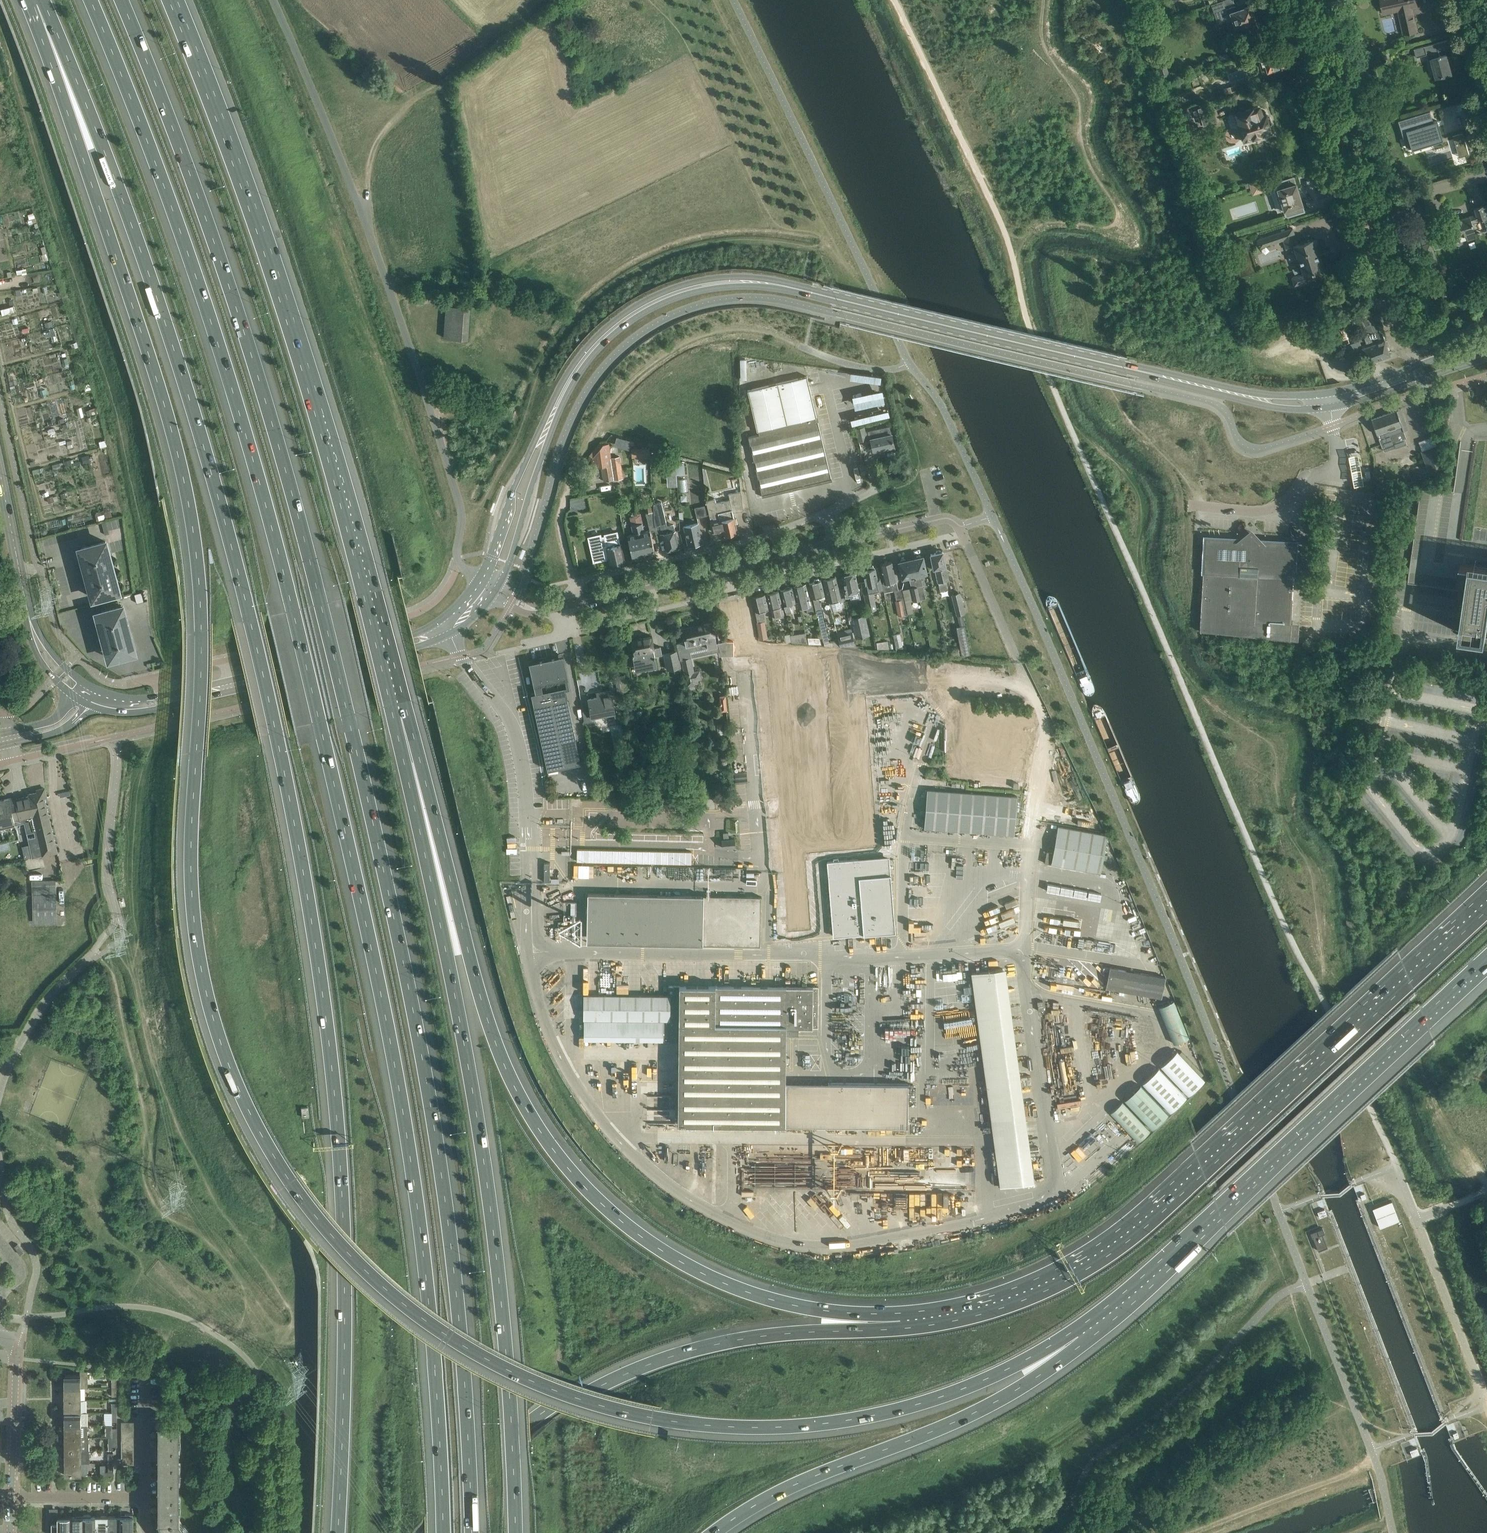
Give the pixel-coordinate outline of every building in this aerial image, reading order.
[(1211,3),(1214,12),(1222,14),(1224,21),(1226,21),(1231,36),(1249,30),(1247,24),(1254,21),(1249,6),(1236,10),(1235,5),(1226,8),(1223,0),(1221,0),(1211,3)] [(1417,4),(1416,0),(1382,0),(1385,12),(1398,9),(1404,33),(1417,30),(1411,6),(1417,4)] [(1437,76),(1438,77),(1451,73),(1446,54),(1441,55),(1440,55),(1439,50),(1450,47),(1448,39),(1414,48),(1417,57),(1428,54),(1429,59),(1432,58),(1434,58),(1436,68),(1435,68),(1435,69),(1436,68),(1438,76),(1437,76)] [(1271,47),(1258,51),(1260,58),(1258,59),(1262,73),(1288,65),(1286,60),(1283,61),(1280,52),(1273,54),(1271,47)] [(1156,66),(1160,80),(1165,79),(1166,80),(1171,78),(1169,70),(1168,71),(1166,62),(1156,66)] [(1225,94),(1231,92),(1229,86),(1223,88),(1225,94)] [(1200,108),(1193,111),(1195,118),(1200,117),(1203,116),(1205,123),(1217,119),(1212,104),(1200,108)] [(1269,117),(1266,116),(1264,110),(1260,111),(1258,106),(1253,108),(1253,107),(1235,113),(1242,136),(1244,141),(1271,132),(1269,127),(1270,127),(1269,125),(1271,123),(1269,117)] [(1430,110),(1397,120),(1403,139),(1408,137),(1411,148),(1411,149),(1443,139),(1440,131),(1437,120),(1433,121),(1430,110)] [(1462,133),(1451,136),(1458,157),(1468,154),(1462,133)] [(1276,189),(1283,211),(1284,210),(1286,216),(1304,211),(1293,176),(1275,182),(1277,188),(1276,189)] [(1253,194),(1270,188),(1267,177),(1249,182),(1253,194)] [(1476,239),(1470,222),(1486,217),(1486,204),(1474,208),(1476,214),(1449,222),(1453,237),(1464,234),(1467,242),(1476,239)] [(1320,258),(1319,259),(1315,246),(1316,246),(1315,241),(1314,242),(1313,239),(1297,244),(1292,229),(1257,240),(1260,248),(1283,241),(1286,248),(1293,246),(1302,274),(1293,277),(1295,285),(1314,279),(1312,271),(1323,267),(1320,258)] [(1434,262),(1428,243),(1422,245),(1429,264),(1434,262)] [(470,339),(472,306),(447,304),(445,337),(470,339)] [(1345,315),(1356,311),(1354,305),(1343,309),(1345,315)] [(1324,318),(1328,330),(1347,324),(1343,312),(1324,318)] [(1375,360),(1390,355),(1375,312),(1360,318),(1362,325),(1361,326),(1367,344),(1361,346),(1359,340),(1343,345),(1349,362),(1362,357),(1363,363),(1367,361),(1368,364),(1375,362),(1375,360)] [(815,417),(817,417),(807,376),(747,390),(757,431),(758,430),(759,434),(748,436),(763,497),(763,494),(830,478),(831,481),(832,480),(818,420),(816,420),(815,417)] [(1396,410),(1371,419),(1376,434),(1377,434),(1381,446),(1382,447),(1384,451),(1394,447),(1406,443),(1404,438),(1406,438),(1403,430),(1396,410)] [(865,431),(864,427),(856,428),(859,440),(866,439),(871,438),(873,450),(894,446),(890,425),(865,431)] [(1429,473),(1444,468),(1433,436),(1418,442),(1429,473)] [(603,445),(591,459),(593,467),(601,466),(603,481),(613,480),(610,458),(608,444),(603,445)] [(632,448),(631,448),(632,457),(649,456),(650,456),(649,447),(648,447),(632,448)] [(619,456),(610,458),(613,480),(623,478),(619,456)] [(675,457),(665,458),(666,474),(677,474),(675,457)] [(743,510),(741,491),(729,493),(730,499),(716,502),(715,498),(706,500),(713,531),(723,529),(725,537),(738,534),(733,512),(737,511),(743,510)] [(705,505),(694,507),(697,517),(707,515),(705,505)] [(646,513),(649,527),(655,526),(652,509),(648,510),(648,512),(646,513)] [(111,510),(104,512),(106,518),(112,517),(111,510)] [(97,513),(96,514),(97,521),(106,518),(104,512),(104,511),(97,513)] [(114,536),(116,549),(126,548),(122,518),(107,520),(110,537),(114,536)] [(662,540),(664,540),(667,549),(671,548),(672,550),(675,549),(675,547),(679,547),(677,540),(678,540),(678,538),(677,539),(674,524),(667,526),(666,518),(659,520),(662,533),(660,533),(662,540)] [(688,545),(703,542),(698,522),(684,526),(688,545)] [(642,523),(637,524),(644,555),(655,553),(650,530),(644,531),(642,523)] [(644,555),(637,524),(632,525),(633,533),(627,535),(633,558),(644,555)] [(601,535),(590,537),(595,561),(593,561),(593,562),(607,559),(607,558),(609,558),(610,562),(610,564),(625,560),(624,559),(621,544),(620,544),(618,532),(604,535),(602,536),(601,535)] [(1295,542),(1257,540),(1250,533),(1244,539),(1205,537),(1200,631),(1298,641),(1299,623),(1291,623),(1295,542)] [(94,597),(119,591),(106,541),(80,548),(86,570),(87,570),(87,569),(88,569),(90,575),(88,575),(94,597)] [(941,551),(940,550),(936,551),(936,552),(930,554),(934,568),(936,568),(940,590),(948,589),(946,580),(949,580),(945,566),(946,565),(943,551),(941,551)] [(920,555),(917,555),(916,557),(911,558),(919,592),(924,591),(922,585),(923,585),(920,573),(927,572),(923,555),(921,556),(920,555)] [(911,558),(906,559),(904,558),(901,559),(900,561),(899,561),(902,577),(909,576),(912,588),(915,601),(921,600),(919,592),(911,558)] [(880,563),(884,582),(882,583),(884,592),(898,589),(892,561),(880,563)] [(1459,633),(1486,637),(1486,565),(1469,563),(1465,590),(1459,633)] [(865,581),(862,582),(869,611),(877,609),(873,591),(883,589),(880,577),(877,578),(875,568),(873,565),(869,566),(868,569),(863,570),(865,581)] [(854,572),(852,570),(848,571),(847,573),(842,574),(845,587),(843,587),(846,597),(852,596),(853,599),(860,598),(858,590),(859,590),(855,571),(854,572)] [(845,597),(841,598),(835,576),(830,577),(829,575),(825,576),(825,578),(824,579),(831,610),(847,606),(845,597)] [(813,581),(809,582),(810,584),(817,614),(824,641),(830,640),(823,612),(819,596),(825,594),(823,585),(822,586),(821,579),(819,580),(818,578),(814,579),(814,581),(813,581)] [(814,611),(812,601),(810,601),(806,583),(801,584),(799,583),(796,583),(795,586),(794,586),(799,609),(806,607),(807,613),(814,611)] [(785,588),(780,589),(786,614),(792,612),(789,603),(796,602),(792,586),(791,587),(789,585),(785,586),(785,588)] [(773,619),(785,616),(778,590),(774,591),(772,589),(769,590),(768,592),(767,593),(773,619)] [(758,595),(753,596),(757,611),(756,611),(759,622),(757,622),(760,639),(767,637),(763,610),(768,609),(765,593),(763,594),(762,592),(758,593),(758,595)] [(964,613),(959,592),(952,594),(957,615),(964,613)] [(899,617),(907,615),(904,600),(896,602),(899,617)] [(97,612),(110,658),(135,652),(123,605),(97,612)] [(852,616),(856,637),(870,634),(865,613),(852,616)] [(690,651),(717,645),(712,622),(683,628),(682,626),(675,628),(688,685),(698,682),(695,671),(693,671),(690,657),(692,657),(690,651)] [(957,627),(962,656),(971,655),(966,625),(957,627)] [(853,630),(837,634),(838,638),(839,645),(856,644),(853,630)] [(808,642),(805,631),(790,633),(791,640),(791,642),(808,642)] [(651,636),(631,640),(634,653),(632,653),(635,666),(636,670),(647,668),(657,666),(655,656),(662,654),(661,646),(655,647),(655,648),(654,649),(651,636)] [(727,640),(718,642),(721,655),(730,655),(727,640)] [(664,653),(668,669),(681,666),(677,650),(664,653)] [(563,655),(529,662),(535,692),(531,693),(548,769),(581,762),(565,689),(571,688),(563,655)] [(583,711),(584,720),(583,722),(592,720),(592,716),(598,715),(597,713),(605,711),(606,714),(615,712),(611,690),(602,692),(602,696),(588,698),(590,710),(583,711)] [(46,796),(44,788),(36,790),(37,791),(29,793),(29,795),(16,798),(16,796),(0,800),(0,823),(15,820),(14,818),(25,816),(25,820),(23,820),(23,821),(24,820),(27,832),(34,831),(35,835),(28,837),(33,856),(57,850),(56,845),(57,842),(55,841),(53,835),(55,833),(52,831),(49,816),(50,813),(48,812),(46,806),(48,804),(46,803),(44,797),(46,796)] [(1014,833),(1017,795),(926,788),(923,827),(1014,833)] [(1058,825),(1051,863),(1102,872),(1108,834),(1058,825)] [(736,846),(735,838),(722,839),(722,847),(736,846)] [(858,858),(829,861),(835,936),(864,934),(864,932),(869,932),(869,933),(893,931),(887,858),(858,860),(858,858)] [(35,895),(56,895),(56,880),(32,881),(32,895),(35,895)] [(601,892),(599,941),(760,945),(761,896),(601,892)] [(56,895),(35,895),(36,922),(57,922),(56,895)] [(1037,958),(1036,977),(1046,978),(1047,959),(1037,958)] [(630,974),(630,964),(617,963),(617,974),(630,974)] [(971,970),(1000,1185),(1035,1181),(1006,965),(971,970)] [(1047,979),(1065,983),(1068,971),(1050,966),(1047,979)] [(1166,977),(1110,967),(1106,988),(1162,998),(1166,977)] [(584,994),(584,1019),(663,1019),(663,1040),(679,1040),(678,1124),(908,1126),(908,1122),(908,1083),(871,1083),(858,1083),(841,1082),(831,1082),(828,1082),(828,1092),(785,1091),(785,1082),(786,1032),(798,1032),(799,1026),(818,1026),(818,986),(668,985),(668,995),(584,994)] [(1174,1000),(1159,1006),(1174,1043),(1189,1037),(1174,1000)] [(1189,1095),(1205,1080),(1177,1050),(1161,1065),(1189,1095)] [(1142,1082),(1170,1112),(1186,1097),(1159,1067),(1142,1082)] [(1124,1099),(1152,1129),(1168,1114),(1140,1084),(1124,1099)] [(1111,1112),(1138,1142),(1150,1131),(1122,1101),(1111,1112)] [(1380,1227),(1399,1220),(1392,1200),(1372,1208),(1380,1227)] [(1317,1211),(1319,1217),(1327,1214),(1324,1209),(1317,1211)] [(861,1235),(868,1230),(856,1214),(850,1218),(861,1235)] [(1323,1233),(1325,1233),(1323,1227),(1310,1232),(1312,1237),(1313,1237),(1318,1251),(1328,1247),(1323,1233)] [(64,1387),(81,1387),(88,1387),(88,1371),(80,1370),(80,1374),(64,1374),(64,1387)] [(65,1400),(81,1400),(81,1387),(64,1387),(65,1400)] [(65,1412),(81,1412),(81,1400),(65,1400),(65,1412)] [(81,1412),(65,1412),(65,1425),(87,1424),(87,1412),(81,1412)] [(179,1519),(179,1421),(165,1421),(157,1422),(160,1422),(160,1518),(158,1518),(158,1519),(160,1519),(163,1529),(162,1531),(164,1530),(166,1532),(190,1532),(179,1519)] [(87,1424),(65,1425),(65,1437),(87,1437),(87,1424)] [(88,1449),(88,1437),(87,1437),(65,1437),(65,1450),(88,1449)] [(1410,1450),(1412,1456),(1419,1453),(1417,1447),(1410,1450)] [(88,1449),(65,1450),(65,1462),(87,1462),(89,1462),(88,1449)] [(87,1474),(87,1462),(65,1462),(65,1475),(81,1475),(81,1474),(87,1474)] [(95,1532),(95,1516),(91,1516),(91,1514),(83,1514),(83,1516),(83,1532),(95,1532)] [(133,1514),(125,1514),(125,1516),(121,1516),(121,1532),(133,1532),(133,1514)] [(52,1522),(52,1532),(70,1532),(70,1516),(58,1516),(58,1522),(52,1522)] [(70,1516),(70,1532),(83,1532),(83,1516),(70,1516)] [(95,1516),(95,1532),(108,1532),(108,1516),(95,1516)] [(108,1516),(108,1532),(121,1532),(121,1516),(108,1516)]
